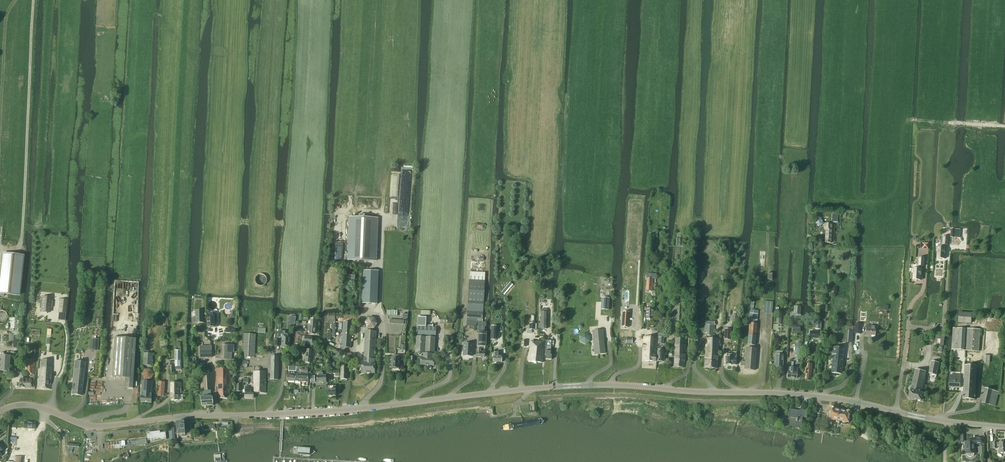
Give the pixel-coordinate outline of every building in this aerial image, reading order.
[(348,217),(346,260),(376,262),(377,218),(348,217)] [(822,223),(822,224),(823,225),(824,225),(824,229),(826,229),(825,243),(831,243),(831,229),(831,224),(824,223),(823,223),(822,223)] [(951,229),(950,237),(960,238),(960,229),(951,229)] [(948,245),(949,236),(944,236),(943,245),(938,244),(938,247),(937,247),(937,251),(938,251),(937,258),(938,258),(939,259),(941,259),(942,259),(945,259),(945,251),(946,251),(946,248),(945,248),(946,247),(945,247),(945,245),(948,245)] [(485,245),(485,244),(485,243),(485,242),(484,241),(482,240),(481,240),(480,239),(478,240),(476,241),(475,242),(475,243),(474,244),(474,245),(474,246),(474,247),(475,249),(476,250),(477,250),(478,251),(479,251),(480,251),(482,251),(483,249),(484,248),(485,248),(485,246),(485,245)] [(0,277),(0,293),(19,295),(23,257),(2,255),(0,277)] [(924,266),(924,258),(919,257),(919,268),(914,268),(913,268),(913,272),(913,280),(914,280),(915,280),(917,281),(918,280),(921,280),(921,272),(922,272),(922,269),(921,269),(921,268),(921,266),(924,266)] [(362,299),(362,304),(377,304),(379,271),(363,270),(362,299)] [(467,321),(467,326),(476,326),(476,331),(478,331),(478,332),(477,346),(485,346),(486,333),(486,332),(486,328),(485,328),(485,327),(486,327),(486,322),(482,322),(482,319),(485,281),(485,279),(485,272),(470,272),(469,279),(469,280),(467,318),(467,321)] [(647,278),(646,290),(652,291),(653,279),(656,279),(657,274),(650,273),(650,278),(647,278)] [(267,280),(267,279),(267,278),(266,277),(265,276),(265,275),(264,274),(262,274),(261,274),(259,274),(258,275),(257,276),(256,277),(255,278),(255,280),(255,281),(255,282),(256,283),(257,284),(257,285),(258,285),(260,286),(261,286),(262,286),(263,286),(264,285),(265,284),(266,283),(266,282),(267,281),(267,280)] [(504,289),(504,287),(504,286),(503,285),(501,283),(500,283),(499,283),(497,283),(495,284),(494,285),(494,286),(493,287),(493,288),(493,289),(493,291),(494,292),(495,293),(496,294),(497,294),(498,294),(500,294),(501,294),(502,293),(503,292),(504,291),(504,290),(504,289)] [(40,300),(40,304),(41,304),(40,312),(49,313),(49,308),(50,308),(51,305),(52,305),(52,301),(51,301),(51,298),(42,297),(41,300),(40,300)] [(601,297),(600,309),(608,309),(609,297),(601,297)] [(675,298),(675,304),(674,306),(680,307),(680,304),(682,304),(683,298),(675,298)] [(58,306),(57,313),(67,314),(68,300),(61,300),(60,306),(58,306)] [(683,321),(684,307),(680,307),(674,306),(670,306),(669,336),(677,336),(677,327),(679,327),(679,324),(678,324),(678,321),(683,321)] [(652,320),(653,310),(649,310),(649,307),(645,307),(645,310),(646,310),(646,319),(652,320)] [(195,323),(204,323),(204,310),(195,310),(195,317),(193,317),(193,323),(195,322),(195,323)] [(749,323),(757,324),(758,310),(750,310),(749,323)] [(971,323),(972,313),(960,312),(959,322),(971,323)] [(390,319),(389,324),(406,324),(407,318),(406,318),(406,314),(403,313),(402,318),(405,319),(405,320),(390,319)] [(9,318),(8,329),(14,329),(13,335),(9,335),(8,348),(17,348),(18,336),(19,336),(20,319),(19,319),(19,315),(14,315),(14,318),(9,318)] [(258,327),(266,328),(266,316),(258,315),(258,327)] [(447,324),(453,324),(454,320),(455,318),(451,315),(446,318),(446,319),(447,324)] [(418,318),(418,326),(426,327),(426,326),(426,318),(426,317),(424,317),(418,317),(418,318)] [(375,329),(374,329),(377,323),(374,318),(368,318),(365,323),(368,328),(369,329),(369,331),(371,331),(375,331),(375,329)] [(343,322),(342,347),(351,348),(352,323),(343,322)] [(526,328),(526,333),(532,334),(532,330),(536,330),(537,324),(535,324),(535,323),(529,323),(529,328),(526,328)] [(748,335),(756,336),(757,324),(749,323),(749,324),(748,335)] [(845,342),(846,342),(852,343),(853,331),(853,326),(850,326),(846,325),(845,330),(846,330),(845,342)] [(875,336),(876,326),(866,325),(865,335),(875,336)] [(418,327),(417,335),(435,336),(436,328),(418,327)] [(952,349),(966,350),(967,329),(953,328),(952,349)] [(967,329),(966,350),(979,351),(980,330),(967,329)] [(592,331),(595,354),(605,353),(603,330),(592,331)] [(279,331),(278,338),(282,338),(282,341),(282,344),(282,346),(283,346),(285,346),(286,346),(289,346),(289,334),(285,334),(286,331),(279,331)] [(362,362),(361,373),(374,374),(375,363),(374,363),(376,331),(375,331),(371,331),(369,331),(365,331),(363,363),(362,362)] [(580,342),(585,344),(590,341),(590,335),(585,333),(580,336),(580,342)] [(244,334),(243,357),(254,358),(255,334),(244,334)] [(755,345),(756,336),(748,335),(747,345),(755,345)] [(434,366),(435,337),(416,336),(415,353),(421,354),(420,365),(434,366)] [(115,337),(113,377),(126,378),(125,388),(133,388),(136,339),(115,337)] [(656,345),(656,338),(644,337),(643,347),(642,354),(643,355),(642,361),(656,361),(656,355),(656,345)] [(675,338),(674,363),(674,367),(684,367),(685,357),(686,339),(675,338)] [(717,369),(718,339),(706,338),(704,368),(717,369)] [(465,340),(463,361),(472,361),(473,341),(465,340)] [(543,356),(544,342),(531,341),(530,345),(529,361),(529,362),(542,363),(543,356)] [(294,343),(293,351),(300,351),(300,347),(301,347),(301,344),(299,344),(294,343)] [(231,359),(232,345),(222,344),(221,359),(231,359)] [(498,356),(498,355),(498,352),(496,352),(496,346),(493,346),(493,352),(494,352),(493,362),(502,363),(502,356),(498,356)] [(628,359),(637,360),(638,347),(630,346),(629,346),(628,359)] [(841,374),(844,348),(833,347),(831,373),(841,374)] [(756,357),(756,349),(746,348),(745,362),(741,361),(740,366),(744,366),(744,370),(755,371),(755,360),(756,357)] [(484,357),(485,349),(477,349),(476,357),(484,357)] [(144,353),(143,365),(152,366),(153,353),(144,353)] [(352,362),(352,353),(342,353),(342,361),(352,362)] [(726,365),(732,365),(736,365),(736,359),(732,358),(732,356),(732,354),(727,354),(726,356),(726,365)] [(9,372),(10,356),(0,355),(0,371),(9,372)] [(782,368),(783,355),(775,355),(774,367),(782,368)] [(271,356),(270,380),(278,380),(278,372),(279,372),(279,356),(271,356)] [(27,360),(27,369),(27,371),(28,373),(30,373),(35,376),(35,369),(32,369),(32,360),(27,360)] [(50,389),(52,361),(41,360),(39,380),(38,388),(50,389)] [(75,361),(71,395),(82,396),(86,362),(75,361)] [(936,379),(940,363),(932,361),(929,373),(933,374),(932,378),(936,379)] [(812,364),(809,364),(807,364),(807,363),(806,369),(804,369),(803,373),(805,373),(805,379),(810,380),(812,364)] [(975,400),(977,368),(965,367),(963,400),(975,400)] [(796,379),(798,368),(788,368),(787,371),(787,377),(796,379)] [(230,388),(231,384),(230,369),(216,369),(217,372),(217,386),(218,386),(218,398),(230,398),(230,388)] [(915,370),(913,380),(924,383),(926,372),(915,370)] [(254,371),(254,380),(254,392),(265,393),(265,371),(254,371)] [(317,383),(326,383),(326,376),(322,376),(322,373),(319,373),(319,376),(317,376),(317,383)] [(201,390),(213,390),(213,374),(200,374),(201,390)] [(20,379),(20,387),(31,387),(30,379),(20,379)] [(960,388),(961,380),(958,380),(958,379),(955,379),(955,380),(950,380),(950,388),(960,388)] [(921,393),(924,383),(913,380),(912,387),(910,387),(910,390),(911,391),(909,398),(921,400),(923,394),(921,393)] [(142,381),(141,402),(151,403),(152,382),(142,381)] [(181,383),(171,383),(171,400),(179,400),(182,400),(183,399),(183,396),(182,395),(181,395),(181,383)] [(245,389),(245,391),(245,393),(245,395),(245,396),(245,398),(254,398),(254,393),(251,393),(251,389),(245,389)] [(995,406),(998,393),(985,389),(981,403),(995,406)] [(202,406),(213,406),(212,396),(201,397),(202,406)] [(828,413),(827,419),(830,419),(831,420),(833,420),(834,420),(836,420),(838,410),(834,409),(834,408),(833,408),(831,407),(831,408),(829,407),(829,411),(828,411),(828,413)] [(806,418),(807,410),(800,409),(799,411),(790,409),(789,409),(788,419),(786,418),(785,426),(801,429),(802,418),(805,418),(806,418)] [(836,420),(836,422),(839,423),(839,421),(842,421),(843,422),(844,422),(845,422),(848,423),(850,411),(849,411),(847,410),(847,411),(846,410),(841,409),(841,410),(838,410),(836,420)] [(184,421),(176,422),(177,435),(185,434),(191,434),(191,421),(188,421),(184,422),(184,421)] [(967,453),(967,454),(968,456),(970,457),(972,457),(974,456),(974,454),(974,453),(975,453),(974,444),(978,444),(985,444),(985,437),(984,437),(974,437),(974,438),(974,439),(974,441),(966,441),(967,453)] [(147,438),(106,443),(107,450),(122,449),(122,446),(147,444),(147,438)] [(993,442),(993,448),(997,448),(997,446),(1000,446),(1000,453),(1004,453),(1004,442),(999,442),(1000,443),(997,443),(997,442),(993,442)]
